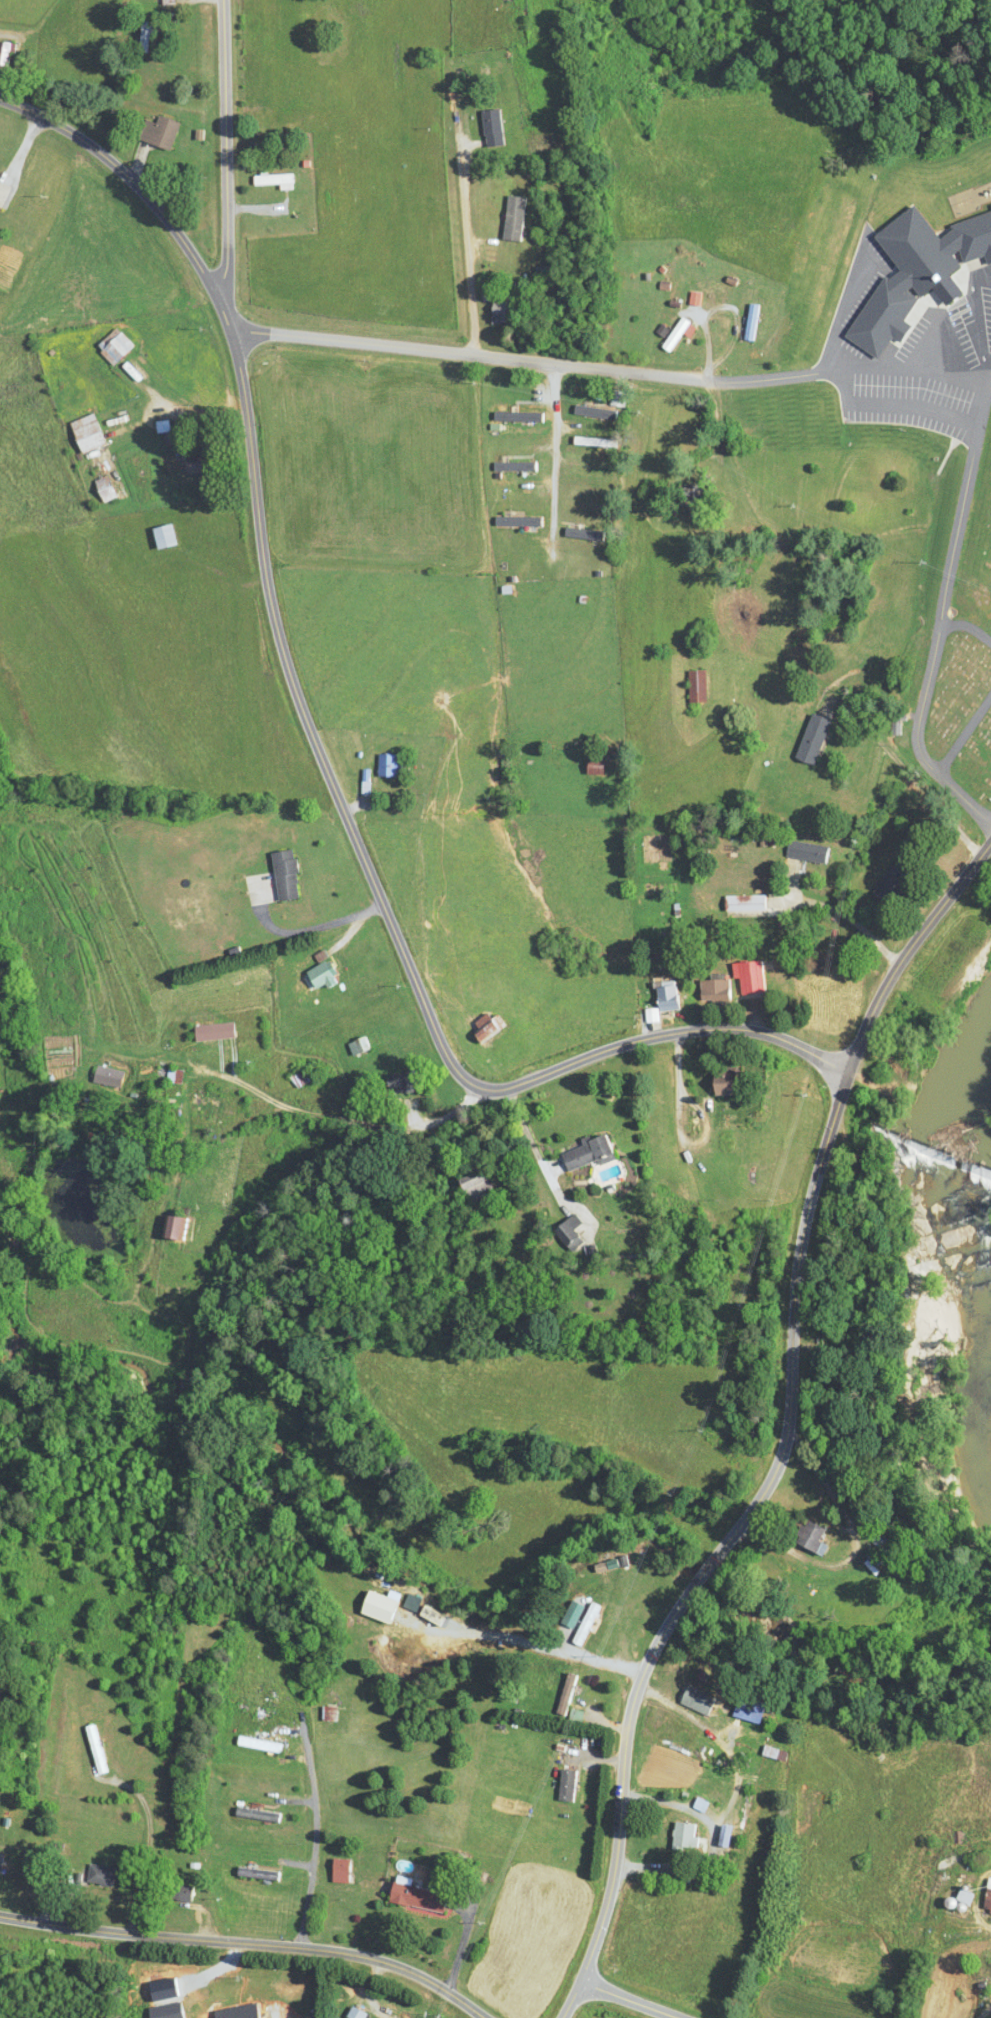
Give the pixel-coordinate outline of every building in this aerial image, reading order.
[(146,53),(146,23),(135,23),(135,53),(146,53)] [(0,43),(0,71),(5,72),(9,45),(0,43)] [(497,108),(478,110),(482,148),(501,146),(497,108)] [(166,151),(176,123),(154,115),(151,123),(142,120),(135,139),(166,151)] [(250,185),(276,185),(276,189),(291,189),(291,174),(250,174),(250,185)] [(504,196),(500,240),(518,242),(523,198),(504,196)] [(990,264),(990,211),(949,224),(960,264),(983,257),(986,265),(990,264)] [(527,324),(527,289),(517,289),(517,324),(527,324)] [(488,324),(509,325),(510,295),(489,294),(488,324)] [(753,342),(760,306),(749,304),(741,340),(753,342)] [(659,348),(669,354),(687,323),(678,317),(659,348)] [(92,347),(110,365),(130,345),(113,327),(92,347)] [(610,421),(612,412),(572,404),(570,413),(610,421)] [(66,423),(77,455),(104,445),(92,413),(66,423)] [(533,434),(533,423),(486,423),(486,434),(533,434)] [(532,463),(491,463),(491,471),(532,471),(532,463)] [(92,480),(97,503),(112,500),(106,476),(92,480)] [(700,485),(676,485),(676,507),(700,507),(700,485)] [(491,526),(536,526),(536,517),(491,517),(491,526)] [(153,550),(173,544),(167,524),(147,529),(153,550)] [(601,542),(602,533),(564,526),(562,535),(601,542)] [(703,670),(686,670),(686,703),(703,703),(703,670)] [(890,735),(901,735),(901,709),(890,709),(890,735)] [(813,765),(824,718),(805,714),(794,761),(813,765)] [(399,755),(376,755),(376,777),(399,777),(399,755)] [(601,759),(584,758),(584,776),(601,776),(601,759)] [(783,857),(823,865),(826,848),(786,840),(783,857)] [(268,853),(274,902),(296,899),(290,851),(268,853)] [(904,877),(891,866),(868,891),(881,903),(904,877)] [(762,912),(762,896),(722,895),(722,912),(762,912)] [(302,973),(313,993),(336,980),(324,960),(302,973)] [(737,994),(761,993),(759,961),(729,963),(730,981),(736,981),(737,994)] [(650,980),(653,1012),(675,1010),(672,978),(650,980)] [(727,1003),(727,979),(696,979),(696,1003),(727,1003)] [(469,1035),(479,1046),(503,1025),(493,1013),(469,1035)] [(214,1022),(193,1022),(193,1045),(214,1045),(214,1022)] [(349,1056),(367,1048),(362,1037),(344,1045),(349,1056)] [(415,1079),(394,1065),(382,1081),(403,1096),(415,1079)] [(287,1076),(294,1088),(307,1081),(301,1069),(287,1076)] [(708,1095),(731,1096),(732,1069),(709,1069),(708,1095)] [(216,1098),(186,1093),(184,1107),(199,1110),(198,1120),(212,1123),(216,1098)] [(563,1172),(610,1159),(603,1134),(576,1141),(578,1147),(558,1153),(563,1172)] [(464,1205),(489,1193),(478,1169),(453,1180),(464,1205)] [(578,1225),(572,1215),(551,1229),(562,1247),(576,1238),(571,1230),(578,1225)] [(189,1242),(189,1218),(161,1218),(161,1242),(189,1242)] [(468,1262),(454,1262),(454,1271),(468,1271),(468,1262)] [(790,1543),(818,1558),(824,1547),(815,1542),(822,1530),(804,1519),(790,1543)] [(597,1608),(587,1603),(567,1643),(577,1648),(597,1608)] [(576,1677),(566,1673),(550,1714),(560,1718),(576,1677)] [(712,1700),(683,1686),(675,1703),(704,1718),(712,1700)] [(761,1705),(735,1697),(729,1717),(755,1725),(761,1705)] [(333,1707),(318,1707),(318,1723),(333,1723),(333,1707)] [(81,1728),(93,1776),(105,1773),(93,1725),(81,1728)] [(278,1754),(279,1745),(234,1738),(233,1748),(278,1754)] [(570,1801),(571,1770),(556,1769),(554,1801),(570,1801)] [(232,1817),(274,1822),(274,1813),(233,1809),(232,1817)] [(668,1847),(692,1847),(692,1822),(668,1822),(668,1847)] [(327,1883),(344,1883),(344,1858),(327,1858),(327,1883)] [(82,1882),(107,1886),(110,1867),(85,1863),(82,1882)] [(271,1874),(235,1866),(233,1873),(270,1880),(271,1874)] [(982,1878),(980,1910),(990,1911),(990,1879),(982,1878)] [(382,1903),(437,1912),(441,1890),(385,1881),(382,1903)] [(188,1885),(166,1885),(165,1900),(188,1901),(188,1885)] [(969,1893),(955,1887),(947,1907),(961,1912),(969,1893)] [(145,2017),(181,2017),(177,2000),(143,2009),(145,2017)]
